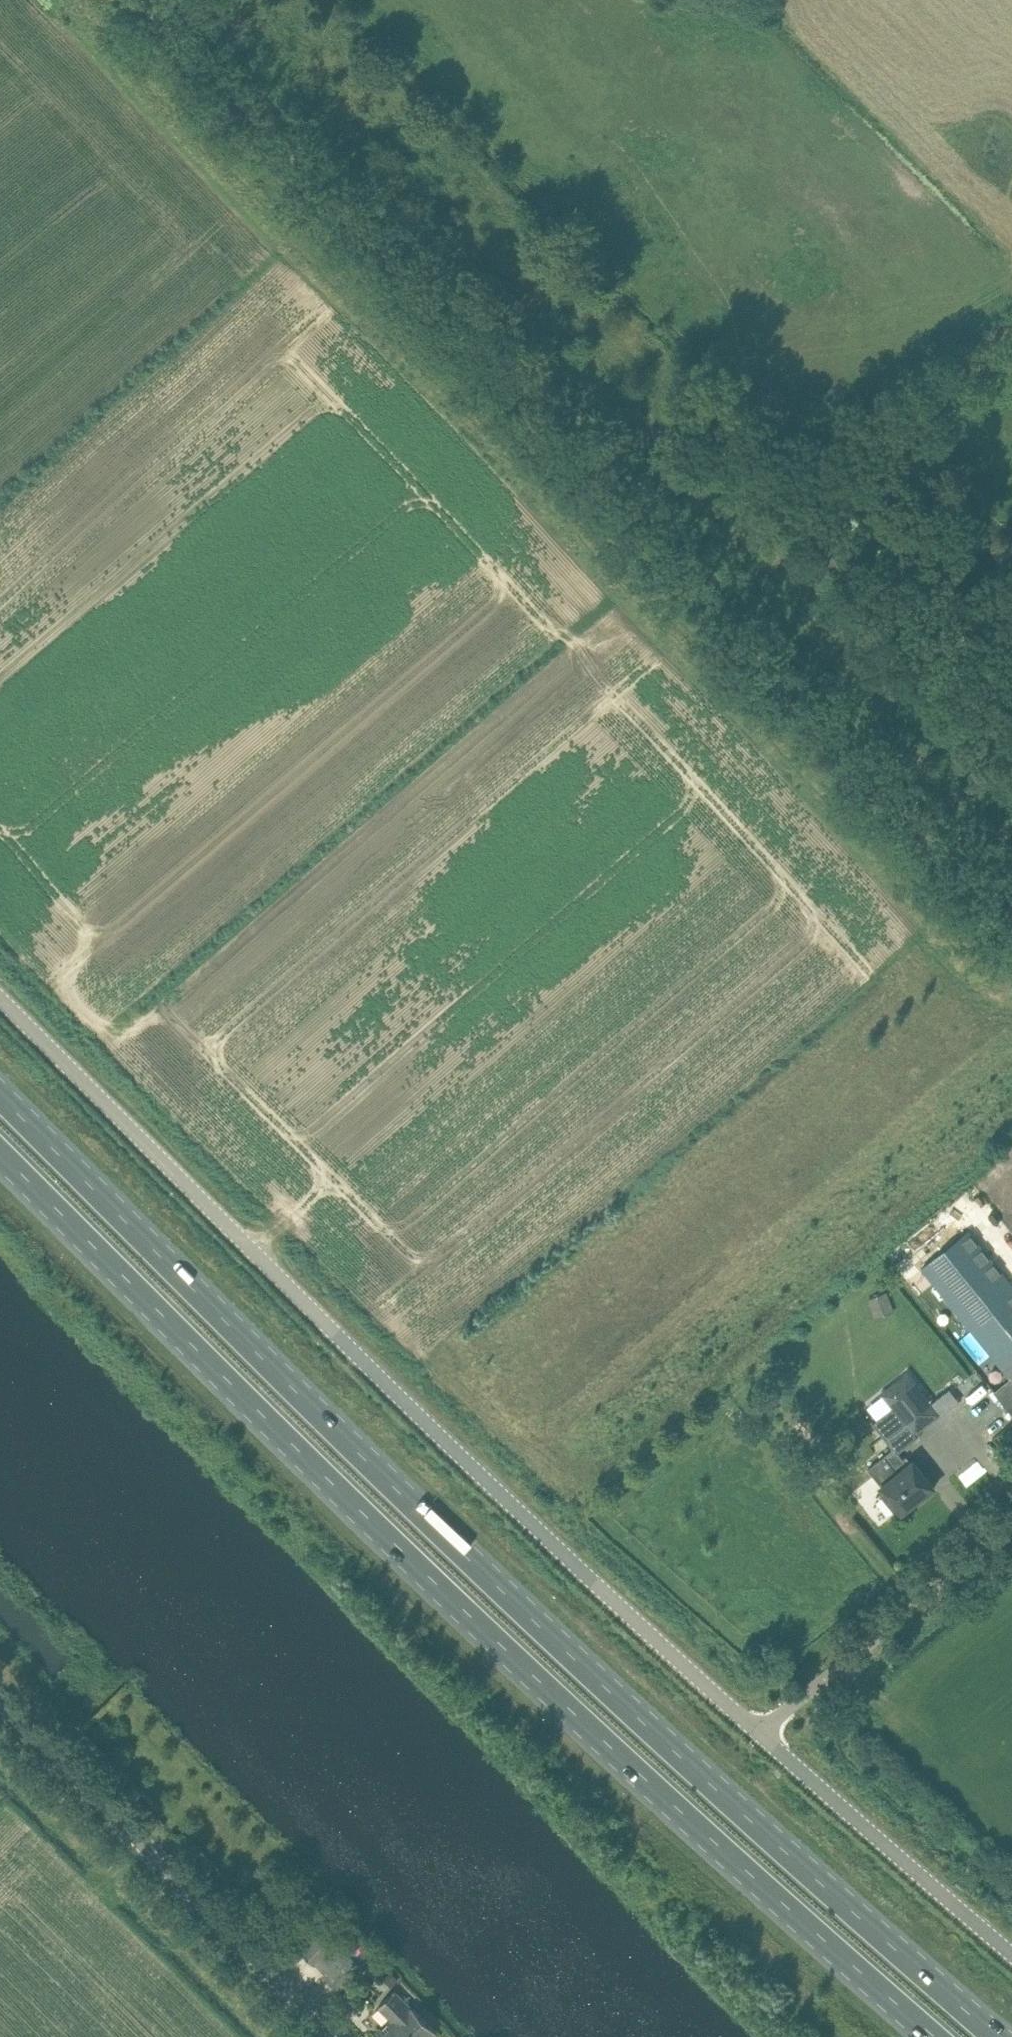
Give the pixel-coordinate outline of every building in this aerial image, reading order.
[(968,1231),(922,1268),(1011,1379),(996,1391),(988,1382),(987,1382),(1011,1413),(1011,1411),(1011,1410),(1011,1409),(1011,1285),(968,1231)] [(912,1433),(913,1432),(911,1431),(934,1412),(935,1413),(936,1412),(904,1374),(880,1395),(912,1433)] [(896,1511),(900,1508),(903,1513),(905,1511),(903,1509),(931,1486),(933,1489),(934,1488),(912,1460),(911,1462),(906,1456),(903,1458),(894,1448),(886,1455),(885,1454),(868,1469),(886,1491),(882,1494),(882,1493),(881,1494),(896,1513),(897,1512),(896,1511)] [(327,1973),(346,1954),(322,1929),(300,1950),(314,1964),(316,1962),(327,1973)] [(327,1973),(324,1975),(338,1990),(363,1967),(348,1952),(346,1954),(327,1973)] [(437,2031),(412,2005),(411,2006),(394,1990),(379,2005),(390,2017),(376,2031),(382,2036),(431,2036),(437,2031)]
